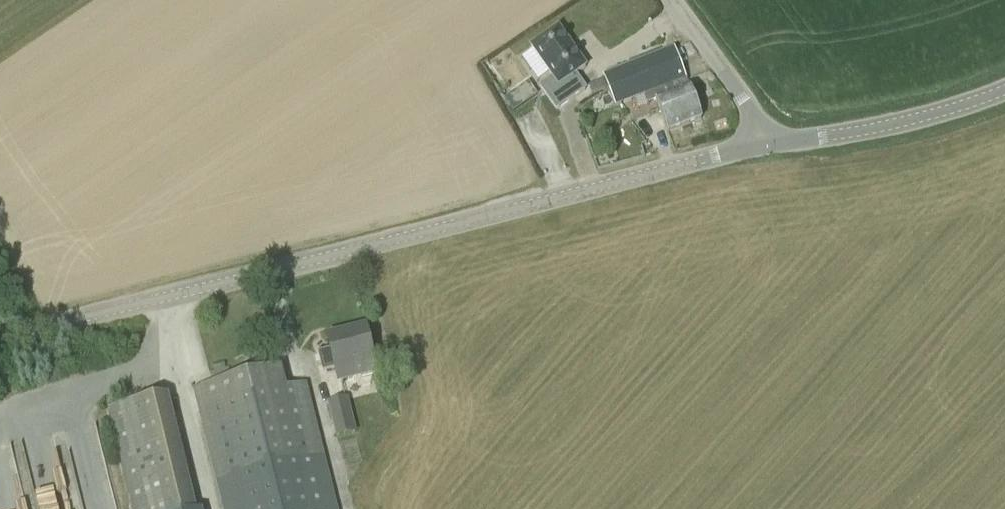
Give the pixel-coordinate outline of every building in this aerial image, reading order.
[(556,111),(586,90),(575,75),(586,68),(559,29),(531,48),(552,79),(540,88),(556,111)] [(656,102),(668,133),(702,120),(673,49),(603,77),(616,108),(645,97),(649,105),(656,102)] [(537,96),(528,83),(504,100),(513,113),(537,96)] [(377,376),(366,329),(329,339),(332,350),(320,353),(325,373),(337,370),(340,385),(377,376)] [(304,388),(287,392),(282,371),(195,393),(218,485),(224,508),(335,508),(304,388)] [(108,412),(132,508),(194,508),(167,397),(163,398),(108,412)] [(356,434),(354,427),(348,400),(327,404),(336,439),(356,434)]
